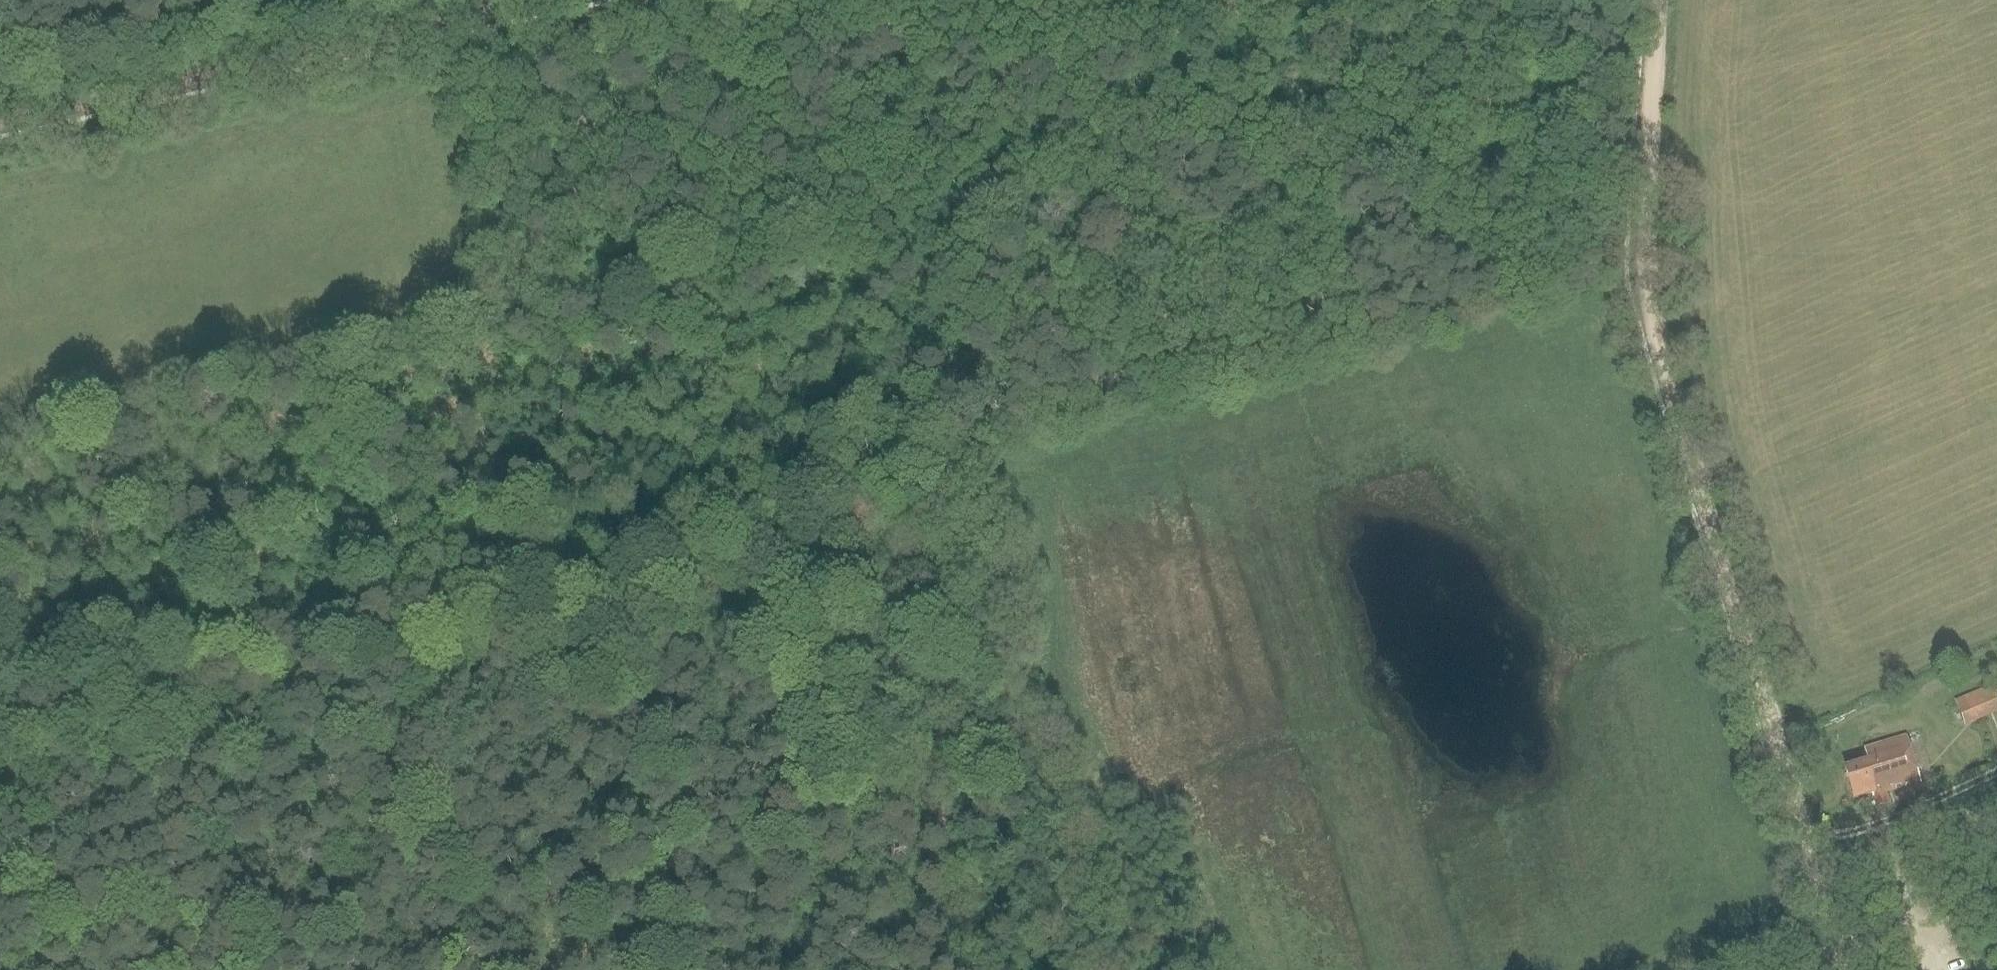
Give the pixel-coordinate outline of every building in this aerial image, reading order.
[(1966,728),(1996,715),(1996,696),(1993,686),(1955,702),(1966,728)] [(1890,804),(1887,792),(1921,781),(1907,735),(1865,748),(1868,760),(1846,766),(1855,797),(1872,792),(1877,808),(1890,804)]
